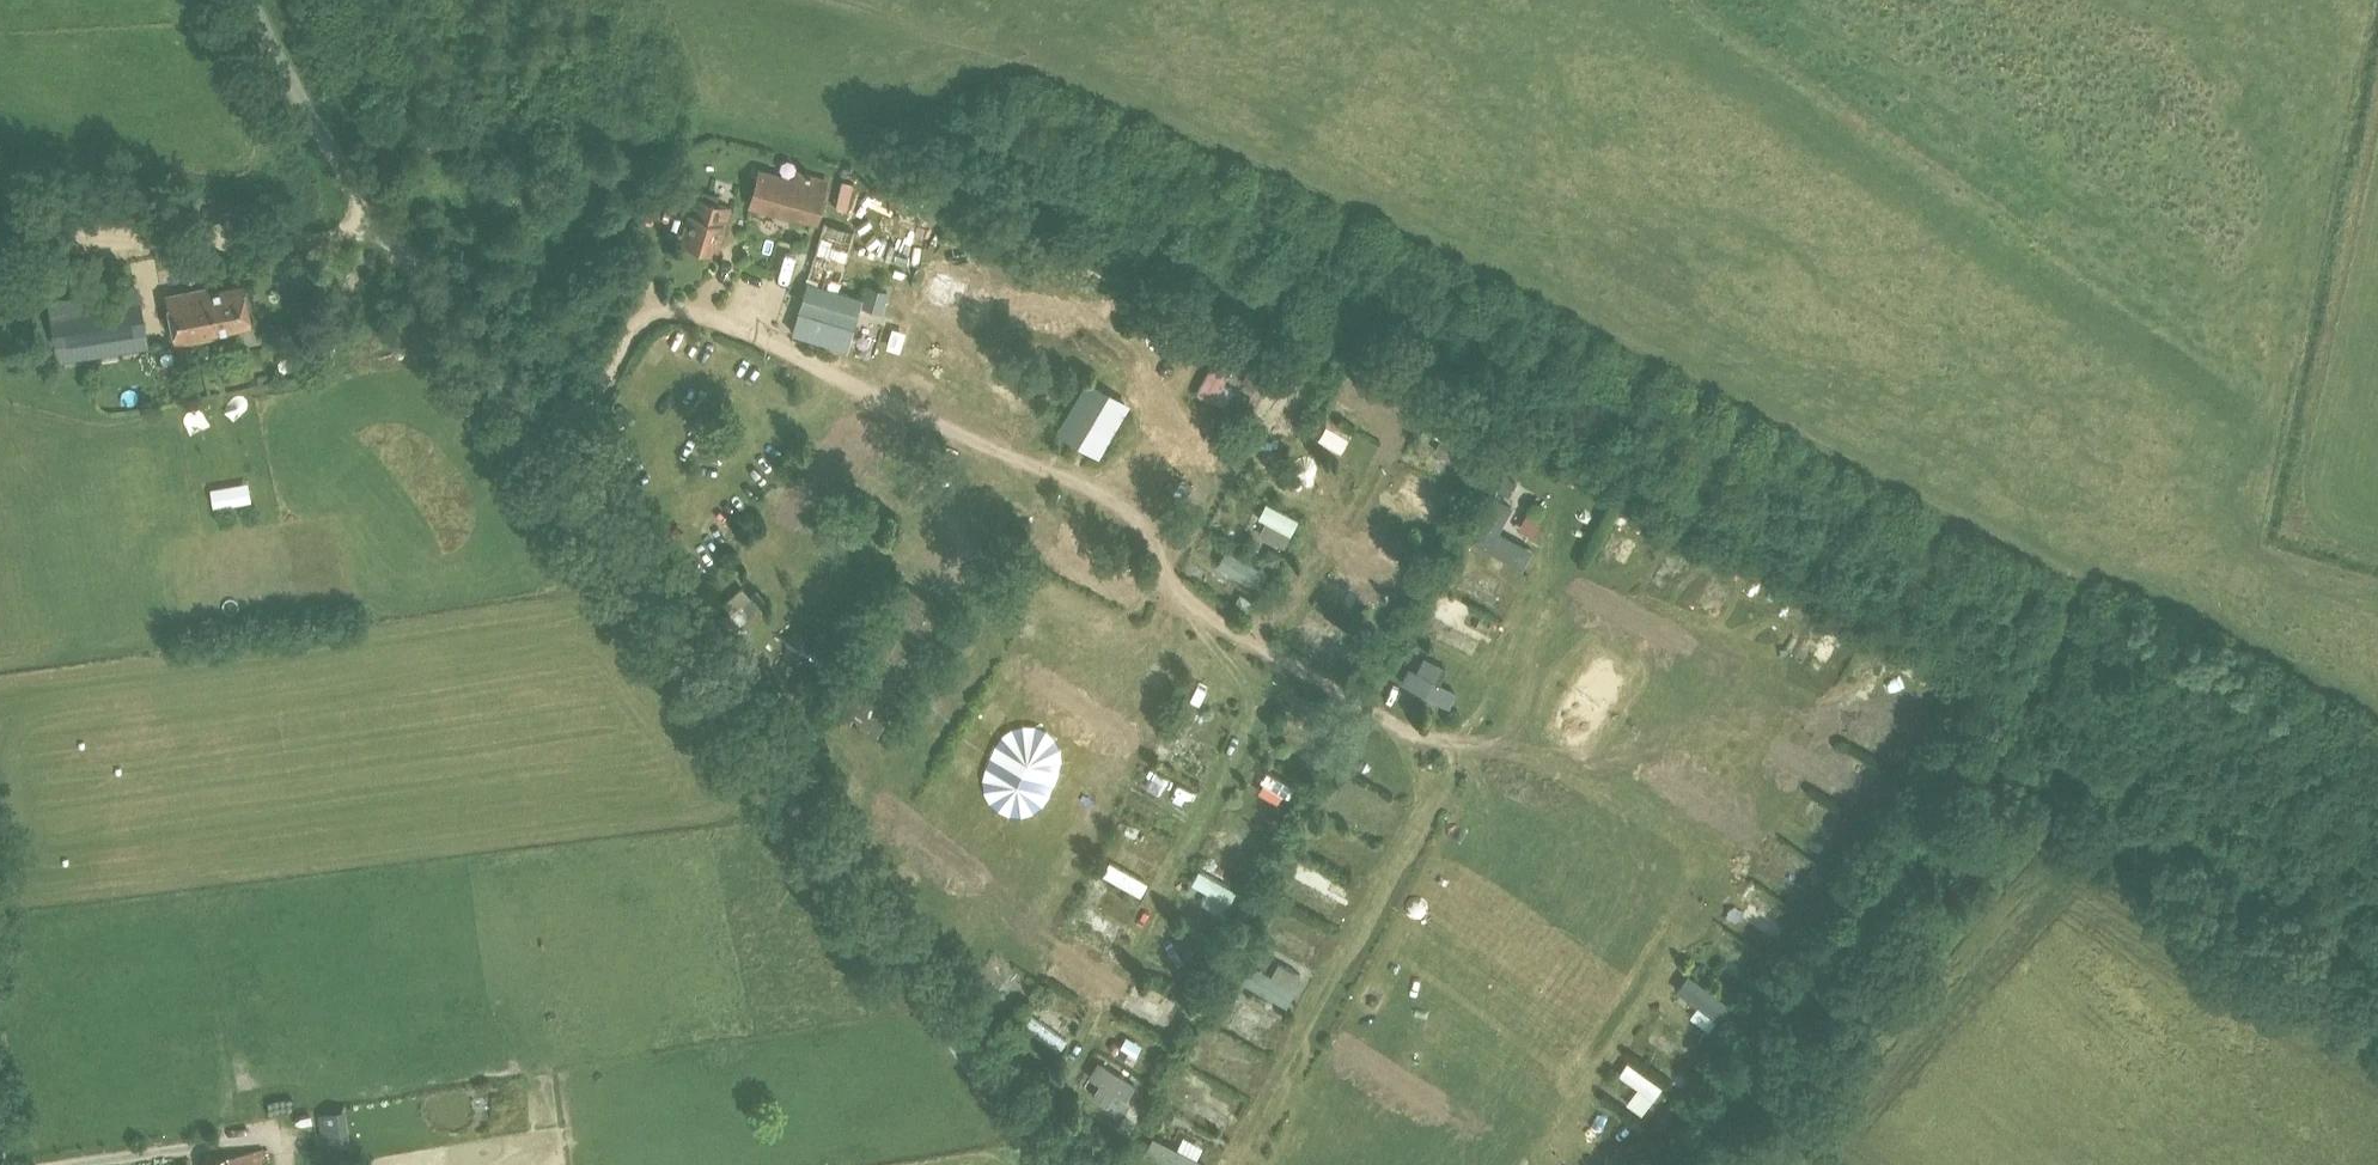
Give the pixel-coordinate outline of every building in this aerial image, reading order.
[(794,177),(759,168),(750,203),(783,211),(784,209),(809,215),(818,211),(825,186),(816,184),(818,175),(796,169),(794,177)] [(730,205),(694,195),(683,236),(719,245),(730,205)] [(826,220),(809,278),(793,329),(848,345),(862,296),(836,288),(854,228),(826,220)] [(992,281),(1008,293),(1026,271),(1030,265),(1014,253),(992,281)] [(167,294),(177,341),(218,332),(217,328),(251,321),(243,282),(209,290),(208,285),(167,294)] [(866,282),(861,304),(882,310),(888,288),(866,282)] [(64,296),(73,347),(58,349),(63,377),(79,374),(79,373),(75,351),(149,339),(140,285),(64,296)] [(967,318),(975,306),(966,300),(972,289),(967,286),(953,310),(967,318)] [(1162,320),(1144,346),(1157,356),(1175,330),(1162,320)] [(706,347),(698,357),(716,371),(724,361),(706,347)] [(1208,350),(1191,377),(1206,387),(1223,360),(1208,350)] [(1206,387),(1205,387),(1220,397),(1237,369),(1223,360),(1206,387)] [(1129,401),(1087,375),(1056,428),(1098,454),(1129,401)] [(1385,380),(1375,375),(1370,384),(1381,389),(1385,380)] [(1235,407),(1253,418),(1273,387),(1254,376),(1235,407)] [(1342,383),(1321,426),(1351,441),(1372,398),(1342,383)] [(1253,418),(1271,429),(1291,398),(1273,387),(1253,418)] [(1405,488),(1448,504),(1455,486),(1412,470),(1405,488)] [(1477,539),(1529,565),(1539,545),(1509,529),(1526,495),(1518,491),(1516,496),(1502,489),(1477,539)] [(1278,492),(1252,532),(1280,550),(1306,510),(1278,492)] [(1366,547),(1411,570),(1422,547),(1377,525),(1366,547)] [(1621,527),(1603,563),(1619,571),(1637,535),(1621,527)] [(1671,597),(1691,555),(1676,548),(1657,590),(1671,597)] [(1276,564),(1266,558),(1261,566),(1270,573),(1276,564)] [(1461,592),(1505,613),(1512,597),(1468,576),(1461,592)] [(1701,617),(1718,623),(1733,582),(1716,576),(1701,617)] [(877,734),(952,611),(900,579),(825,703),(877,734)] [(1354,648),(1362,634),(1321,610),(1313,625),(1354,648)] [(1479,657),(1489,635),(1444,614),(1434,636),(1479,657)] [(1816,677),(1822,664),(1833,669),(1849,632),(1819,619),(1798,669),(1816,677)] [(1880,663),(1868,685),(1881,692),(1893,669),(1880,663)] [(1192,691),(1180,708),(1226,740),(1238,723),(1192,691)] [(1855,758),(1843,776),(1879,799),(1891,782),(1855,758)] [(1267,780),(1260,796),(1288,808),(1300,780),(1261,763),(1256,776),(1267,780)] [(1186,826),(1196,808),(1143,777),(1132,795),(1186,826)] [(842,799),(858,808),(865,794),(849,786),(842,799)] [(1383,842),(1394,826),(1351,796),(1340,812),(1383,842)] [(1261,860),(1270,841),(1232,821),(1222,841),(1261,860)] [(1107,874),(1148,891),(1154,877),(1112,860),(1107,874)] [(1751,909),(1790,928),(1798,914),(1758,894),(1751,909)] [(1073,935),(1118,956),(1130,932),(1085,911),(1073,935)] [(1756,975),(1766,961),(1731,935),(1721,949),(1756,975)] [(1314,979),(1284,965),(1279,976),(1257,965),(1247,986),(1299,1011),(1314,979)] [(1723,1020),(1734,1002),(1697,979),(1686,997),(1723,1020)] [(1238,1036),(1276,1051),(1281,1038),(1269,1033),(1274,1020),(1247,1010),(1238,1036)] [(1668,1020),(1655,1038),(1690,1064),(1703,1047),(1668,1020)] [(1354,1075),(1368,1058),(1347,1042),(1334,1059),(1354,1075)] [(1620,1100),(1655,1119),(1672,1088),(1637,1070),(1620,1100)] [(1107,1074),(1102,1099),(1133,1106),(1138,1081),(1107,1074)] [(345,1108),(324,1112),(329,1146),(350,1143),(345,1108)] [(318,1110),(302,1117),(309,1130),(324,1122),(318,1110)] [(1207,1152),(1163,1136),(1156,1156),(1180,1164),(1203,1164),(1207,1152)] [(262,1154),(255,1156),(253,1148),(199,1159),(200,1164),(264,1164),(262,1154)]
